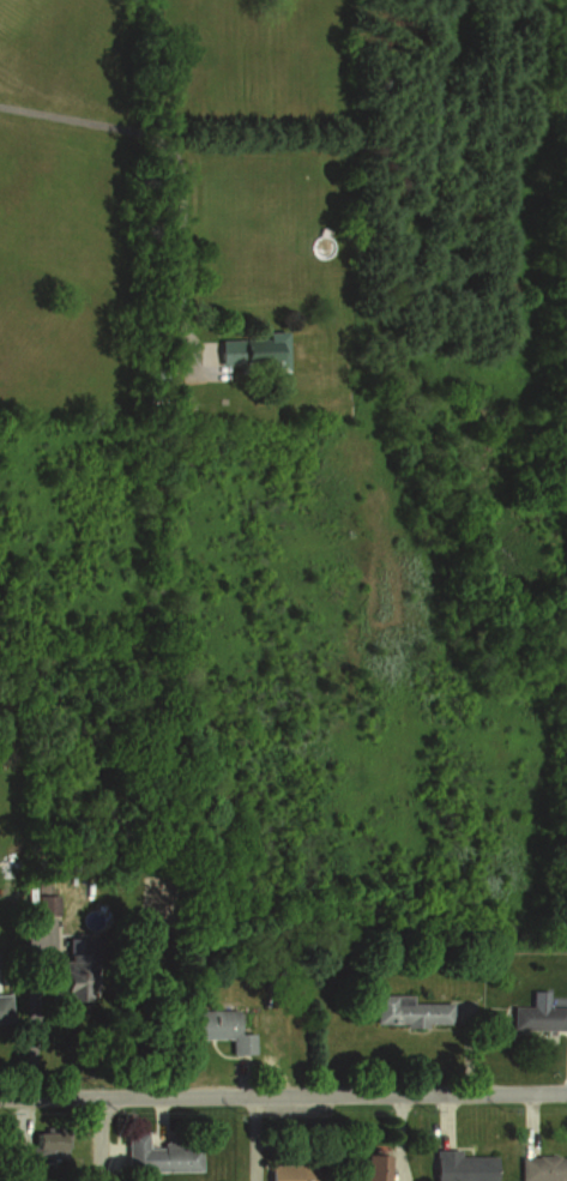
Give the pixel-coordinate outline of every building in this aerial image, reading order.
[(280,331),(258,332),(258,338),(215,339),(215,368),(281,367),(280,331)] [(31,913),(52,913),(52,894),(31,894),(31,913)] [(507,1028),(552,1028),(552,1005),(544,1005),(544,990),(526,990),(526,1005),(507,1005),(507,1028)] [(406,993),(370,993),(370,1024),(444,1024),(444,1002),(406,1002),(406,993)] [(225,1038),(225,1053),(249,1053),(249,1032),(231,1032),(231,1009),(181,1009),(181,1038),(225,1038)] [(143,1130),(123,1130),(123,1170),(195,1171),(195,1144),(143,1143),(143,1130)] [(25,1158),(60,1158),(60,1131),(25,1131),(25,1158)] [(428,1180),(487,1180),(487,1152),(428,1152),(428,1180)] [(384,1153),(360,1153),(360,1179),(347,1179),(347,1180),(384,1180),(384,1153)] [(516,1180),(566,1180),(566,1156),(516,1156),(516,1180)] [(315,1165),(264,1165),(264,1180),(315,1180),(315,1165)]
